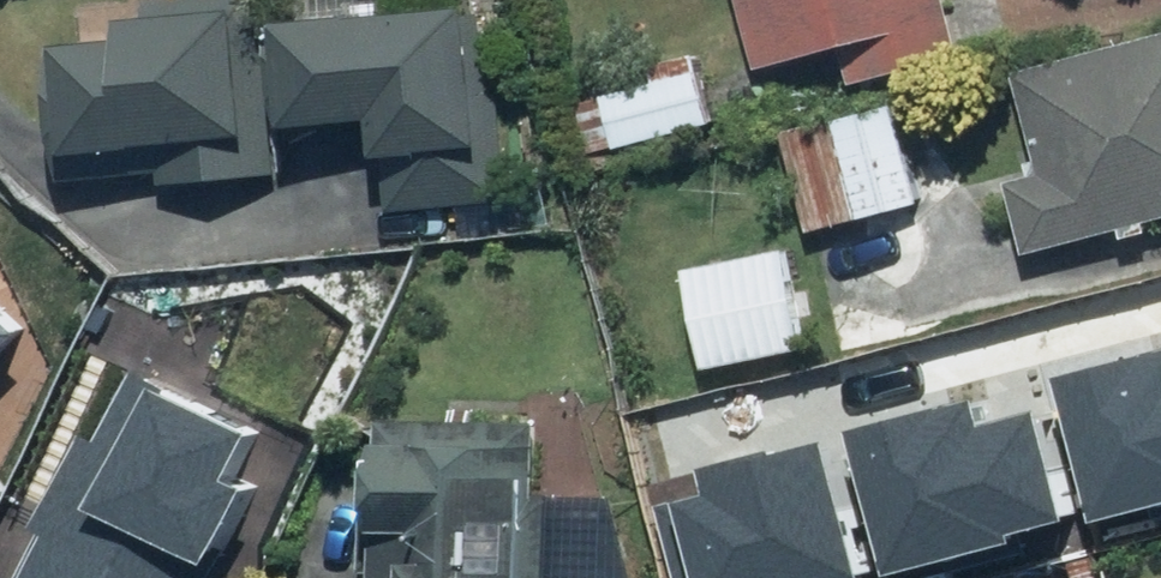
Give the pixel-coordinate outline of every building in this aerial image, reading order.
[(270,0),(145,0),(147,31),(71,36),(79,169),(171,163),(172,178),(281,171),(270,0)] [(864,54),(869,75),(972,52),(963,15),(960,0),(753,0),(770,75),(864,54)] [(405,116),(407,148),(502,143),(495,4),(315,12),(320,120),(405,116)] [(1034,67),(1055,160),(1021,168),(1039,245),(1160,217),(1160,38),(1034,67)] [(712,65),(617,86),(630,145),(725,124),(712,65)] [(912,104),(798,133),(822,230),(936,201),(912,104)] [(803,245),(693,267),(713,369),(824,346),(803,245)] [(52,338),(0,281),(0,386),(52,338)] [(1103,370),(1142,487),(1160,481),(1160,351),(1103,370)] [(109,496),(95,490),(55,577),(213,577),(221,562),(228,546),(220,542),(250,476),(222,464),(242,420),(160,383),(145,418),(134,442),(123,465),(109,496)] [(403,411),(400,577),(646,577),(647,503),(563,502),(564,461),(552,461),(553,413),(403,411)]
